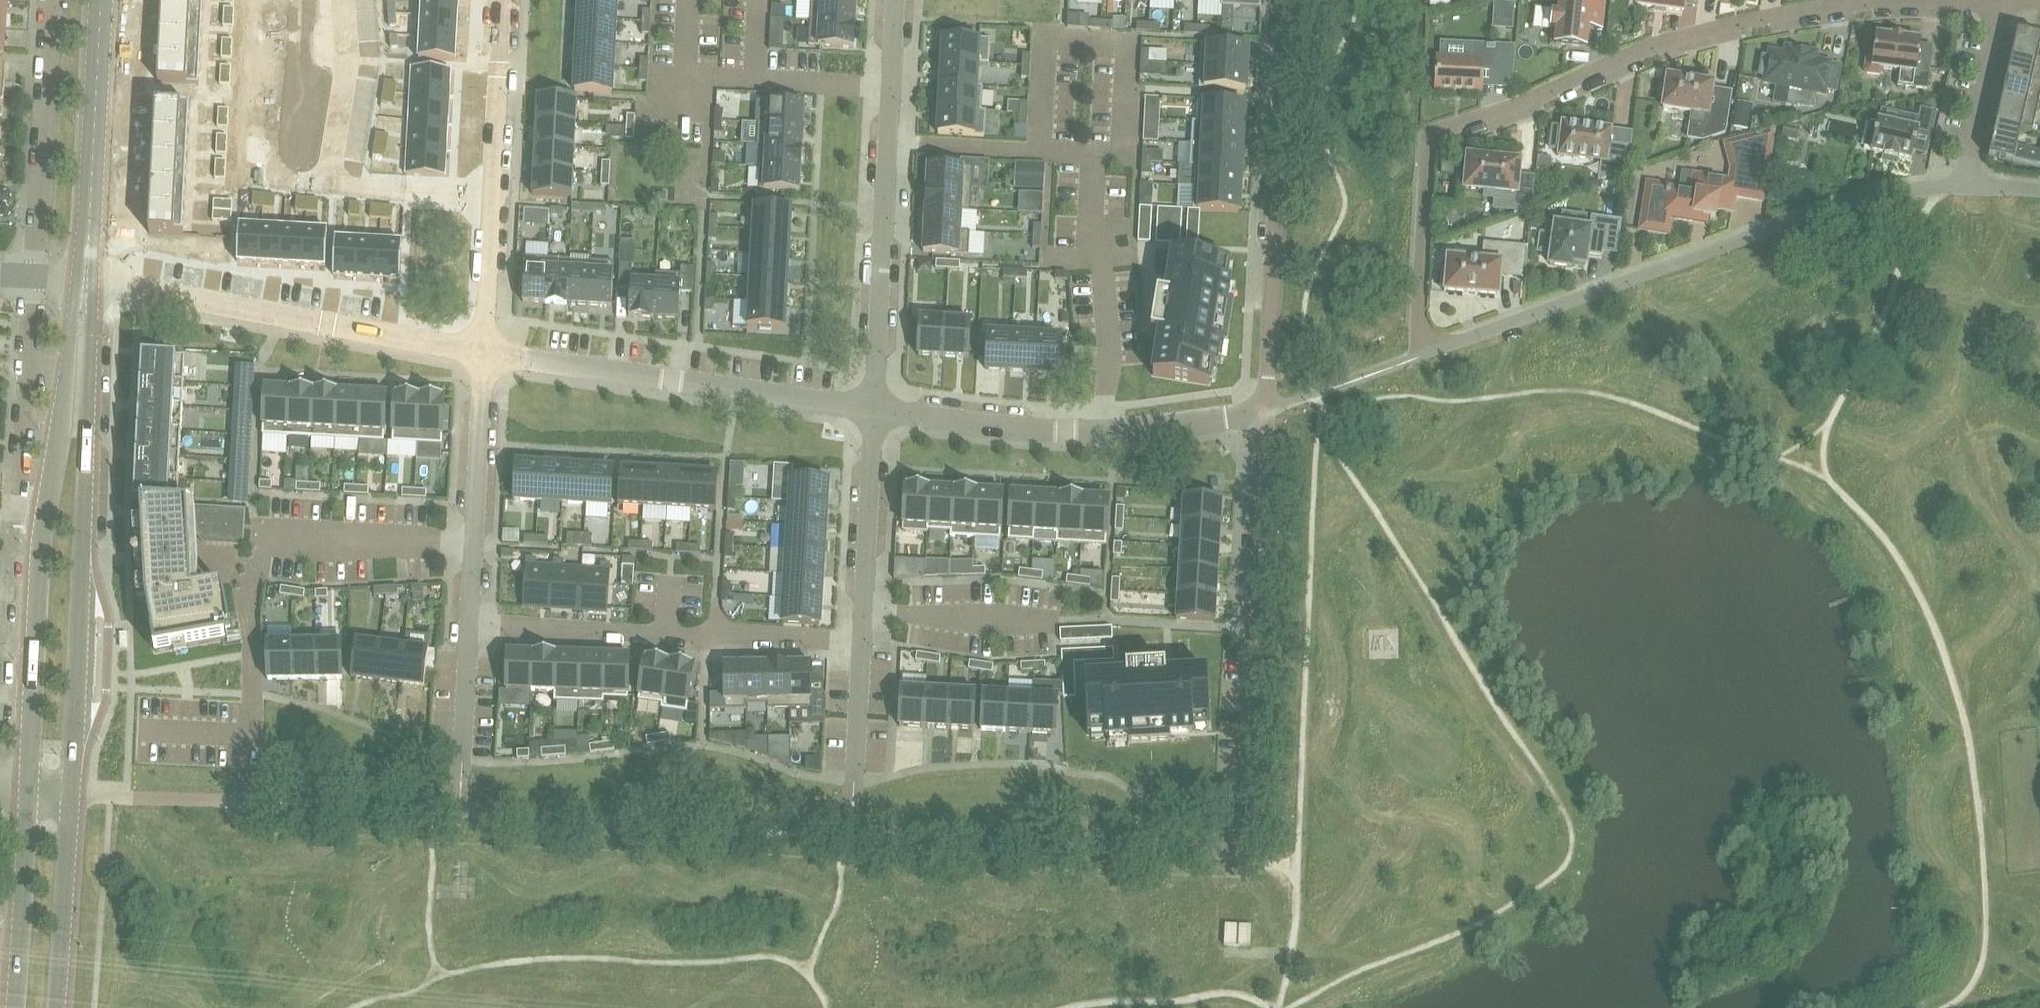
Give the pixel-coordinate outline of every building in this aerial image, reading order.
[(421,16),(458,18),(459,0),(422,0),(421,16)] [(579,18),(616,20),(617,0),(580,0),(579,18)] [(855,23),(857,0),(811,0),(810,21),(855,23)] [(1221,6),(1261,8),(1261,0),(1223,0),(1223,1),(1222,1),(1221,6)] [(1588,27),(1601,29),(1604,0),(1561,0),(1559,14),(1553,13),(1552,27),(1558,28),(1556,45),(1586,48),(1588,27)] [(1638,6),(1654,8),(1666,10),(1683,12),(1684,6),(1685,0),(1638,0),(1638,6)] [(396,2),(388,3),(389,14),(397,14),(396,2)] [(772,6),(771,18),(783,19),(785,19),(785,5),(772,4),(772,6)] [(162,5),(161,30),(202,32),(203,7),(162,5)] [(224,8),(224,17),(234,18),(235,8),(224,8)] [(643,10),(643,22),(650,22),(651,10),(643,10)] [(397,14),(389,14),(390,26),(397,26),(397,14)] [(1079,28),(1080,15),(1068,14),(1067,24),(1067,27),(1079,28)] [(421,16),(420,37),(457,39),(458,18),(421,16)] [(224,17),(223,27),(234,27),(234,18),(224,17)] [(578,42),(614,44),(616,20),(579,18),(578,42)] [(771,18),(770,34),(782,35),(783,19),(771,18)] [(1089,20),(1089,28),(1101,29),(1101,21),(1089,20)] [(855,23),(810,21),(809,45),(854,48),(855,23)] [(1113,22),(1101,21),(1101,29),(1113,30),(1113,22)] [(642,34),(650,34),(650,22),(643,22),(642,34)] [(1137,23),(1137,31),(1149,32),(1149,24),(1137,23)] [(1161,24),(1149,24),(1149,32),(1161,32),(1161,24)] [(1197,26),(1185,26),(1185,34),(1197,34),(1197,26)] [(1197,26),(1197,34),(1209,35),(1209,27),(1197,26)] [(1233,28),(1221,28),(1221,35),(1233,36),(1233,28)] [(161,30),(159,55),(200,57),(202,32),(161,30)] [(2012,56),(2039,63),(2039,38),(2017,33),(2012,56)] [(943,56),(942,61),(979,63),(979,64),(989,65),(990,39),(968,38),(968,35),(956,34),(956,37),(944,36),(943,56)] [(1897,86),(1927,90),(1933,46),(1920,44),(1920,41),(1904,39),(1904,37),(1893,35),(1892,37),(1876,35),(1874,56),(1869,56),(1866,58),(1865,71),(1867,74),(1880,75),(1883,73),(1883,68),(1899,70),(1897,86)] [(398,36),(390,36),(391,48),(399,47),(398,36)] [(420,37),(419,60),(456,62),(457,39),(420,37)] [(223,39),(222,49),(232,49),(233,40),(223,39)] [(614,44),(578,42),(576,66),(613,68),(614,44)] [(1248,45),(1202,43),(1200,65),(1247,68),(1248,45)] [(1436,88),(1436,90),(1438,90),(1438,89),(1452,90),(1452,91),(1466,91),(1479,92),(1482,92),(1482,90),(1481,90),(1481,87),(1482,69),(1494,70),(1496,70),(1514,71),(1516,46),(1498,46),(1473,44),(1442,43),(1441,59),(1440,58),(1438,58),(1437,60),(1438,60),(1436,88)] [(1789,88),(1786,104),(1796,106),(1797,104),(1813,107),(1816,93),(1825,95),(1826,88),(1836,90),(1841,66),(1831,64),(1831,63),(1816,60),(1818,53),(1786,47),(1784,54),(1770,51),(1768,58),(1763,57),(1760,74),(1765,75),(1763,83),(1789,88)] [(222,49),(222,58),(232,59),(232,49),(222,49)] [(1141,62),(1149,62),(1150,50),(1142,50),(1141,62)] [(1023,54),(1022,66),(1030,66),(1031,54),(1023,54)] [(159,55),(158,81),(199,84),(200,57),(159,55)] [(2012,56),(2007,79),(2039,86),(2039,63),(2012,56)] [(648,70),(649,58),(641,58),(640,70),(648,70)] [(978,86),(979,64),(979,63),(942,61),(941,80),(941,85),(978,87),(978,86)] [(1148,74),(1149,62),(1141,62),(1140,74),(1148,74)] [(1247,73),(1247,68),(1200,65),(1199,88),(1246,90),(1247,73)] [(221,66),(221,75),(231,76),(232,67),(221,66)] [(612,93),(613,68),(576,66),(575,91),(612,93)] [(1030,78),(1030,66),(1022,66),(1022,78),(1030,78)] [(412,67),(411,95),(450,97),(450,95),(451,70),(412,67)] [(648,70),(640,70),(639,82),(647,82),(648,70)] [(221,75),(220,85),(231,85),(231,76),(221,75)] [(1726,132),(1729,109),(1710,106),(1713,84),(1668,77),(1667,83),(1662,82),(1660,97),(1665,97),(1663,108),(1692,112),(1688,138),(1705,141),(1705,135),(1714,136),(1726,132)] [(2002,101),(2038,109),(2039,99),(2039,86),(2007,79),(2002,101)] [(385,84),(383,92),(396,94),(397,86),(385,84)] [(978,87),(941,85),(940,109),(977,111),(981,111),(981,110),(983,87),(978,86),(978,87)] [(383,92),(382,100),(395,102),(396,94),(383,92)] [(411,95),(409,121),(448,123),(450,99),(450,97),(411,95)] [(538,97),(537,122),(576,124),(577,99),(538,97)] [(1198,100),(1197,121),(1197,122),(1244,125),(1245,102),(1198,100)] [(767,124),(803,126),(804,103),(769,101),(768,123),(767,124)] [(1020,114),(1028,114),(1028,102),(1020,101),(1020,114)] [(2002,101),(1996,123),(2033,131),(2038,109),(2002,101)] [(157,105),(155,132),(189,133),(191,107),(157,105)] [(1145,107),(1145,119),(1158,120),(1159,108),(1145,107)] [(1736,108),(1734,128),(1749,130),(1752,110),(1736,108)] [(1905,126),(1879,121),(1878,124),(1870,123),(1864,146),(1873,148),(1872,152),(1884,155),(1884,156),(1898,159),(1898,158),(1911,161),(1917,135),(1930,138),(1936,112),(1921,108),(1919,117),(1907,115),(1905,126)] [(219,109),(218,118),(229,118),(229,109),(219,109)] [(715,121),(723,121),(724,109),(716,109),(715,121)] [(977,111),(940,109),(938,134),(985,137),(986,111),(981,110),(981,111),(977,111)] [(1027,126),(1028,114),(1020,114),(1019,126),(1027,126)] [(635,127),(636,115),(627,115),(627,127),(635,127)] [(218,118),(218,127),(228,128),(229,118),(218,118)] [(1145,119),(1144,131),(1158,132),(1158,120),(1145,119)] [(409,121),(408,148),(447,150),(448,125),(448,123),(409,121)] [(723,121),(715,121),(715,133),(722,133),(723,121)] [(1244,125),(1197,122),(1197,121),(1192,121),(1191,143),(1243,146),(1244,130),(1244,125)] [(576,124),(537,122),(536,146),(575,148),(576,124)] [(758,122),(757,146),(761,146),(762,145),(802,147),(803,126),(767,124),(768,123),(758,122)] [(1561,155),(1602,161),(1615,162),(1613,175),(1600,180),(1599,182),(1628,170),(1631,146),(1617,145),(1617,149),(1609,148),(1611,130),(1611,131),(1612,128),(1562,122),(1562,124),(1563,124),(1562,128),(1553,127),(1550,149),(1559,150),(1559,153),(1558,156),(1560,156),(1561,155)] [(2033,131),(1996,123),(1988,159),(2039,170),(2039,152),(2017,147),(2021,130),(2032,133),(2033,131)] [(1782,138),(1797,141),(1800,129),(1784,126),(1782,138)] [(634,139),(635,127),(627,127),(626,139),(634,139)] [(1709,217),(1716,218),(1717,209),(1733,211),(1735,196),(1763,201),(1775,130),(1774,130),(1725,143),(1731,168),(1731,169),(1732,169),(1730,181),(1694,174),(1691,191),(1670,188),(1670,186),(1648,182),(1640,229),(1669,234),(1672,218),(1708,224),(1709,217)] [(155,132),(154,158),(188,159),(189,133),(155,132)] [(217,135),(217,144),(227,145),(228,136),(217,135)] [(376,136),(375,144),(388,146),(389,138),(376,136)] [(1243,146),(1191,143),(1190,166),(1195,166),(1195,165),(1242,168),(1242,159),(1243,146)] [(217,144),(216,154),(227,154),(227,145),(217,144)] [(375,144),(373,152),(386,154),(388,146),(375,144)] [(761,146),(760,167),(801,169),(802,147),(762,145),(761,146)] [(534,170),(573,172),(575,148),(536,146),(534,170)] [(408,148),(406,175),(445,177),(447,152),(447,150),(408,148)] [(1143,150),(1142,162),(1150,163),(1151,151),(1143,150)] [(725,165),(725,156),(722,153),(714,152),(713,164),(725,165)] [(1519,175),(1520,161),(1468,156),(1465,188),(1516,193),(1514,206),(1532,208),(1535,176),(1519,175)] [(1538,156),(1537,168),(1549,169),(1550,157),(1538,156)] [(154,158),(152,183),(186,184),(188,159),(154,158)] [(216,160),(216,170),(226,170),(226,161),(216,160)] [(610,174),(611,162),(602,162),(602,174),(610,174)] [(1150,163),(1142,162),(1142,174),(1150,175),(1150,163)] [(1454,175),(1455,163),(1442,162),(1441,174),(1454,175)] [(1026,164),(1024,187),(1043,188),(1045,165),(1026,164)] [(928,165),(927,187),(972,189),(973,167),(928,165)] [(1194,187),(1240,189),(1242,168),(1195,165),(1195,166),(1194,187)] [(800,191),(801,169),(760,167),(759,189),(800,191)] [(216,170),(215,179),(225,179),(226,170),(216,170)] [(572,197),(573,172),(534,170),(533,195),(572,197)] [(601,186),(609,186),(610,174),(602,174),(601,186)] [(719,195),(720,183),(712,182),(711,194),(719,195)] [(152,183),(151,208),(185,209),(186,184),(152,183)] [(971,212),(972,189),(927,187),(926,209),(962,210),(961,211),(971,212)] [(1240,194),(1240,189),(1194,187),(1192,209),(1239,212),(1240,194)] [(1043,194),(1031,193),(1031,205),(1043,206),(1043,194)] [(257,194),(256,207),(263,208),(265,194),(257,194)] [(265,194),(263,208),(271,208),(273,195),(265,194)] [(300,198),(299,211),(307,212),(308,198),(300,198)] [(308,198),(307,212),(315,212),(316,199),(308,198)] [(1140,198),(1140,207),(1152,207),(1152,199),(1140,198)] [(214,200),(214,210),(223,211),(224,201),(214,200)] [(224,201),(223,211),(232,212),(233,201),(224,201)] [(353,203),(352,216),(360,217),(361,204),(353,203)] [(375,205),(373,218),(381,219),(383,206),(375,205)] [(595,205),(583,205),(582,212),(594,213),(595,205)] [(595,205),(594,213),(606,214),(606,206),(595,205)] [(754,205),(752,230),(789,232),(791,207),(754,205)] [(383,206),(381,219),(389,219),(390,206),(383,206)] [(1152,207),(1140,207),(1140,216),(1152,216),(1152,207)] [(151,208),(150,234),(184,236),(184,235),(185,209),(151,208)] [(563,209),(551,208),(551,216),(563,217),(563,209)] [(1170,208),(1158,208),(1158,217),(1170,217),(1170,208)] [(1170,217),(1182,218),(1182,209),(1170,208),(1170,217)] [(962,210),(926,209),(925,230),(960,232),(960,231),(961,211),(962,210)] [(1200,219),(1200,210),(1188,209),(1188,218),(1200,219)] [(214,210),(213,221),(222,221),(223,211),(214,210)] [(537,211),(526,210),(525,223),(536,224),(537,211)] [(223,211),(222,221),(232,222),(232,212),(223,211)] [(709,227),(717,228),(718,216),(710,215),(709,227)] [(1140,216),(1139,224),(1151,225),(1152,216),(1140,216)] [(1157,225),(1169,226),(1170,217),(1158,217),(1157,225)] [(1170,217),(1169,226),(1181,227),(1182,218),(1170,217)] [(1200,219),(1188,218),(1187,227),(1199,228),(1200,219)] [(1541,233),(1538,251),(1551,253),(1550,265),(1572,268),(1573,263),(1586,265),(1587,255),(1602,257),(1603,252),(1604,245),(1618,247),(1619,237),(1622,220),(1608,218),(1607,227),(1590,225),(1590,229),(1585,228),(1561,225),(1555,224),(1554,235),(1541,233)] [(1041,236),(1042,224),(1034,224),(1033,236),(1041,236)] [(1151,234),(1151,225),(1139,224),(1139,233),(1151,234)] [(1157,225),(1157,234),(1169,235),(1169,226),(1157,225)] [(240,226),(238,262),(258,263),(260,264),(262,227),(240,226)] [(1169,235),(1181,235),(1181,227),(1169,226),(1169,235)] [(262,227),(260,264),(280,265),(282,265),(284,228),(262,227)] [(717,228),(709,227),(709,239),(717,240),(717,228)] [(1199,236),(1199,228),(1187,227),(1187,235),(1199,236)] [(284,228),(282,265),(301,266),(303,266),(305,229),(284,228)] [(305,229),(303,266),(306,266),(326,267),(328,231),(305,229)] [(788,256),(789,232),(752,230),(751,254),(788,256)] [(925,230),(923,253),(969,255),(970,232),(960,231),(960,232),(925,230)] [(1151,234),(1139,233),(1138,242),(1150,242),(1151,234)] [(1156,243),(1168,243),(1169,235),(1157,234),(1156,243)] [(1181,235),(1169,235),(1168,243),(1180,244),(1181,235)] [(1199,236),(1187,235),(1186,244),(1198,245),(1199,236)] [(1041,236),(1033,236),(1032,248),(1040,248),(1041,236)] [(336,239),(334,276),(354,277),(356,277),(358,240),(336,239)] [(358,240),(356,277),(376,278),(378,278),(380,241),(358,240)] [(380,241),(378,278),(380,278),(400,279),(403,243),(402,243),(380,241)] [(1528,248),(1502,245),(1501,262),(1450,258),(1450,257),(1447,257),(1447,259),(1448,260),(1447,271),(1443,271),(1441,287),(1445,287),(1445,289),(1444,292),(1499,296),(1500,294),(1499,294),(1501,275),(1526,278),(1528,248)] [(1208,366),(1216,367),(1219,344),(1225,345),(1232,304),(1226,303),(1229,281),(1222,280),(1225,264),(1229,265),(1229,262),(1173,253),(1166,295),(1158,293),(1151,332),(1160,334),(1153,376),(1209,385),(1210,381),(1206,381),(1208,366)] [(751,254),(750,278),(787,280),(788,256),(751,254)] [(567,305),(589,306),(591,271),(590,271),(591,261),(591,256),(571,255),(571,260),(570,269),(569,269),(567,305)] [(526,257),(523,302),(546,304),(548,258),(526,257)] [(548,258),(546,304),(567,305),(569,269),(570,269),(571,260),(548,258)] [(936,268),(948,269),(948,261),(936,260),(936,268)] [(589,306),(611,308),(614,262),(591,261),(590,271),(591,271),(589,306)] [(948,261),(948,269),(960,269),(960,261),(948,261)] [(708,263),(707,275),(715,276),(715,264),(708,263)] [(631,289),(629,317),(654,318),(656,282),(655,282),(632,281),(632,265),(620,264),(619,289),(631,289)] [(681,274),(656,273),(655,282),(656,282),(654,318),(679,320),(680,292),(692,293),(694,268),(681,267),(681,274)] [(1016,270),(1004,270),(1004,278),(1016,278),(1016,270)] [(1016,270),(1016,278),(1028,279),(1028,271),(1016,270)] [(1068,272),(1056,272),(1055,280),(1068,280),(1068,272)] [(714,288),(715,276),(707,275),(706,287),(714,288)] [(750,278),(748,302),(785,304),(787,280),(750,278)] [(705,299),(705,311),(713,312),(714,300),(705,299)] [(735,302),(734,326),(747,326),(748,326),(760,327),(760,330),(772,331),(772,328),(784,328),(786,304),(749,302),(749,303),(735,302)] [(945,318),(920,317),(918,356),(943,357),(945,318)] [(945,318),(943,357),(968,358),(970,319),(945,318)] [(986,369),(1011,371),(1013,334),(988,332),(986,369)] [(1013,334),(1011,371),(1035,372),(1037,335),(1013,334)] [(1061,336),(1037,335),(1035,372),(1059,373),(1061,336)] [(186,359),(143,357),(141,382),(185,384),(186,359)] [(242,371),(241,379),(253,380),(254,372),(242,371)] [(253,388),(253,380),(241,379),(241,387),(253,388)] [(140,406),(183,408),(185,384),(141,382),(140,406)] [(288,436),(290,388),(265,386),(263,435),(262,453),(287,454),(288,436)] [(241,387),(240,395),(252,396),(253,388),(241,387)] [(288,436),(311,438),(314,389),(290,388),(288,436)] [(338,390),(314,389),(311,438),(335,439),(338,390)] [(335,439),(359,440),(362,392),(338,390),(335,439)] [(387,393),(362,392),(359,440),(384,442),(387,393)] [(392,442),(417,443),(420,395),(395,394),(392,442)] [(252,396),(240,395),(240,403),(252,404),(252,396)] [(444,410),(445,396),(420,395),(417,443),(442,445),(444,423),(448,424),(449,410),(444,410)] [(140,406),(139,430),(182,432),(183,408),(140,406)] [(251,428),(251,420),(239,419),(238,427),(251,428)] [(238,427),(238,435),(250,436),(251,428),(238,427)] [(138,454),(181,456),(182,432),(139,430),(138,454)] [(250,444),(250,436),(238,435),(238,443),(250,444)] [(249,452),(250,444),(238,443),(237,451),(249,452)] [(138,454),(136,478),(179,480),(181,456),(138,454)] [(541,464),(516,463),(514,500),(539,501),(541,464)] [(539,501),(563,503),(565,466),(541,464),(539,501)] [(589,467),(565,466),(563,503),(586,504),(589,467)] [(236,475),(248,476),(248,468),(236,467),(236,475)] [(587,504),(586,518),(607,519),(608,505),(611,505),(614,469),(589,467),(587,504)] [(619,505),(643,507),(646,470),(621,468),(619,505)] [(646,470),(643,507),(667,508),(670,471),(646,470)] [(694,472),(670,471),(667,508),(691,509),(694,472)] [(718,474),(694,472),(691,509),(716,511),(718,474)] [(248,476),(236,475),(235,483),(248,484),(248,476)] [(776,476),(775,501),(790,502),(827,504),(828,479),(806,478),(806,476),(795,475),(795,477),(776,476)] [(136,478),(135,503),(141,503),(178,505),(179,480),(136,478)] [(272,482),(260,481),(260,489),(272,490),(272,482)] [(235,483),(235,491),(247,492),(248,484),(235,483)] [(309,484),(297,483),(296,491),(309,492),(309,484)] [(309,484),(309,492),(321,493),(321,485),(309,484)] [(903,524),(903,530),(928,532),(928,530),(927,530),(927,525),(928,526),(930,486),(905,485),(903,524)] [(356,495),(357,486),(345,486),(344,494),(356,495)] [(357,486),(356,495),(368,495),(369,487),(357,486)] [(952,532),(954,488),(930,486),(928,526),(927,525),(927,530),(928,530),(951,532),(952,532)] [(737,487),(729,487),(728,498),(736,499),(737,487)] [(978,489),(954,488),(952,532),(951,532),(950,536),(975,538),(978,489)] [(414,498),(415,490),(403,489),(402,497),(414,498)] [(1000,539),(1003,491),(978,489),(975,538),(1000,539)] [(427,490),(415,490),(414,498),(426,498),(427,490)] [(247,492),(235,491),(234,499),(247,500),(247,492)] [(1036,493),(1011,491),(1008,540),(1034,541),(1035,532),(1034,532),(1036,493)] [(1036,493),(1034,532),(1035,532),(1034,541),(1056,543),(1057,533),(1058,533),(1060,494),(1036,493)] [(1056,543),(1081,544),(1084,495),(1060,494),(1058,533),(1057,533),(1056,543)] [(1106,546),(1109,497),(1084,495),(1081,544),(1106,546)] [(1221,524),(1223,500),(1183,497),(1182,522),(1221,524)] [(728,498),(728,510),(735,511),(736,499),(728,498)] [(788,526),(825,528),(827,504),(790,502),(788,526)] [(178,505),(141,503),(147,600),(156,653),(228,640),(233,639),(231,627),(227,606),(223,607),(221,595),(200,596),(197,537),(199,536),(200,538),(200,539),(201,541),(202,542),(204,544),(206,544),(207,544),(244,546),(246,509),(189,506),(178,505)] [(1117,506),(1116,518),(1124,519),(1125,507),(1117,506)] [(1115,530),(1123,531),(1124,519),(1116,518),(1115,530)] [(1182,522),(1181,546),(1220,548),(1221,524),(1182,522)] [(825,528),(788,526),(787,550),(824,552),(825,528)] [(568,533),(567,545),(575,546),(576,534),(568,533)] [(576,534),(575,546),(583,546),(584,534),(576,534)] [(593,535),(584,534),(583,546),(592,547),(593,535)] [(726,534),(725,546),(733,547),(734,535),(726,534)] [(524,543),(536,544),(537,536),(525,535),(524,543)] [(549,537),(537,536),(536,544),(548,545),(549,537)] [(629,550),(641,551),(641,542),(629,542),(629,550)] [(653,543),(641,542),(641,551),(653,551),(653,543)] [(1122,543),(1114,542),(1114,554),(1122,555),(1122,543)] [(689,545),(677,545),(677,553),(689,553),(689,545)] [(701,546),(689,545),(689,553),(701,554),(701,546)] [(733,559),(733,547),(725,546),(725,558),(733,559)] [(1181,546),(1179,570),(1218,572),(1220,548),(1181,546)] [(502,558),(514,559),(514,551),(502,550),(502,558)] [(786,574),(822,576),(824,552),(787,550),(786,574)] [(623,565),(622,586),(634,586),(634,571),(635,566),(635,558),(623,557),(623,565)] [(554,566),(535,565),(536,558),(527,558),(526,564),(523,606),(551,608),(554,567),(554,566)] [(563,560),(554,560),(554,566),(554,567),(551,608),(579,610),(582,568),(563,567),(563,560)] [(914,560),(913,578),(926,578),(925,570),(926,561),(914,560)] [(610,570),(611,564),(601,563),(601,570),(582,568),(579,610),(607,612),(610,570)] [(986,567),(973,568),(974,576),(986,576),(986,567)] [(962,576),(974,576),(973,568),(961,568),(962,576)] [(925,570),(926,578),(938,577),(937,569),(925,570)] [(1031,579),(1032,571),(1020,569),(1019,577),(1031,579)] [(1179,570),(1178,594),(1217,596),(1218,572),(1179,570)] [(1042,580),(1044,572),(1032,571),(1031,579),(1042,580)] [(784,598),(821,600),(822,576),(786,574),(784,598)] [(1078,585),(1079,577),(1067,576),(1066,584),(1078,585)] [(1090,587),(1091,579),(1079,577),(1078,585),(1090,587)] [(1120,579),(1112,578),(1112,590),(1120,591),(1120,579)] [(723,582),(723,594),(730,595),(731,583),(723,582)] [(423,594),(422,586),(410,586),(411,594),(423,594)] [(292,597),(293,589),(281,587),(280,595),(292,597)] [(375,596),(387,595),(387,587),(375,588),(375,596)] [(387,587),(387,595),(399,595),(399,587),(387,587)] [(293,589),(292,597),(304,599),(305,591),(293,589)] [(316,599),(328,598),(328,590),(316,591),(316,599)] [(1119,603),(1120,591),(1112,590),(1111,602),(1119,603)] [(730,595),(723,594),(722,602),(734,603),(735,595),(730,595)] [(1176,619),(1215,621),(1217,596),(1178,594),(1176,619)] [(771,598),(769,622),(783,623),(820,625),(821,600),(784,598),(784,599),(771,598)] [(1103,627),(1095,628),(1095,640),(1104,639),(1103,627)] [(1103,627),(1104,639),(1113,639),(1112,627),(1103,627)] [(1087,640),(1086,628),(1077,629),(1078,641),(1087,640)] [(1086,628),(1087,640),(1095,640),(1095,628),(1086,628)] [(1069,641),(1069,629),(1060,629),(1061,641),(1069,641)] [(1078,641),(1077,629),(1069,629),(1069,641),(1078,641)] [(342,640),(317,641),(317,680),(342,679),(342,640)] [(351,677),(376,680),(380,643),(356,640),(351,677)] [(268,680),(293,680),(293,641),(267,641),(268,680)] [(293,641),(293,680),(317,680),(317,641),(293,641)] [(380,643),(376,680),(400,683),(404,646),(380,643)] [(429,649),(404,646),(400,683),(424,686),(429,649)] [(1114,648),(1105,649),(1106,661),(1114,661),(1114,648)] [(1088,662),(1088,649),(1079,650),(1080,662),(1088,662)] [(1088,662),(1097,661),(1096,649),(1088,649),(1088,662)] [(1105,649),(1096,649),(1097,661),(1106,661),(1105,649)] [(1062,651),(1062,663),(1071,662),(1070,650),(1062,651)] [(1070,650),(1071,662),(1074,662),(1080,662),(1079,650),(1070,650)] [(508,651),(506,690),(531,691),(533,652),(508,651)] [(531,691),(555,692),(557,653),(533,652),(531,691)] [(916,661),(928,662),(929,654),(917,652),(916,661)] [(555,692),(554,701),(579,702),(581,653),(557,653),(555,692)] [(581,653),(579,702),(604,703),(604,698),(603,698),(605,654),(581,653)] [(603,698),(604,698),(628,699),(630,655),(605,654),(603,698)] [(941,656),(929,654),(928,662),(940,664),(941,656)] [(663,704),(669,661),(645,657),(638,700),(662,704),(663,704)] [(694,664),(669,661),(663,704),(662,704),(661,709),(687,713),(694,664)] [(969,669),(980,671),(982,663),(970,661),(969,669)] [(1033,663),(1034,671),(1046,670),(1045,662),(1033,663)] [(1063,671),(1075,671),(1074,662),(1071,662),(1062,663),(1063,671)] [(789,663),(767,664),(768,704),(767,704),(767,709),(790,709),(789,663)] [(790,709),(790,725),(824,724),(824,717),(824,693),(812,693),(812,669),(811,663),(789,663),(790,709)] [(994,665),(982,663),(980,671),(992,673),(994,665)] [(1021,663),(1022,671),(1034,671),(1033,663),(1021,663)] [(710,693),(709,710),(747,709),(747,705),(746,705),(746,664),(723,664),(724,693),(710,693)] [(747,705),(767,704),(768,704),(767,664),(746,664),(746,705),(747,705)] [(1210,728),(1207,671),(1166,674),(1165,665),(1126,667),(1126,676),(1085,678),(1088,735),(1092,735),(1091,730),(1105,729),(1106,737),(1129,736),(1129,742),(1170,740),(1170,733),(1193,732),(1192,725),(1207,724),(1207,728),(1210,728)] [(1075,671),(1063,671),(1063,680),(1075,680),(1075,671)] [(1076,688),(1075,680),(1063,680),(1063,689),(1076,688)] [(901,687),(899,726),(924,727),(926,688),(901,687)] [(948,729),(950,690),(926,688),(924,727),(948,729)] [(1076,697),(1076,688),(1063,689),(1064,698),(1076,697)] [(950,690),(948,729),(973,730),(975,691),(950,690)] [(1008,693),(983,691),(981,730),(1006,732),(1008,693)] [(1008,693),(1006,732),(1030,733),(1032,694),(1008,693)] [(1055,734),(1057,695),(1032,694),(1030,733),(1055,734)] [(698,704),(689,702),(687,713),(686,721),(696,722),(698,704)] [(747,731),(747,739),(759,738),(759,730),(747,731)] [(746,732),(736,732),(737,740),(732,740),(732,745),(746,749),(746,732)] [(658,735),(659,743),(671,741),(670,733),(658,735)] [(646,737),(648,745),(659,743),(658,735),(646,737)] [(614,742),(602,744),(603,752),(615,750),(614,742)] [(591,753),(603,752),(602,744),(590,745),(591,753)] [(542,749),(542,757),(554,757),(554,748),(542,749)] [(566,748),(554,748),(554,757),(566,756),(566,748)] [(517,751),(518,759),(530,758),(529,750),(517,751)] [(1252,926),(1225,925),(1224,946),(1251,947),(1252,926)]
